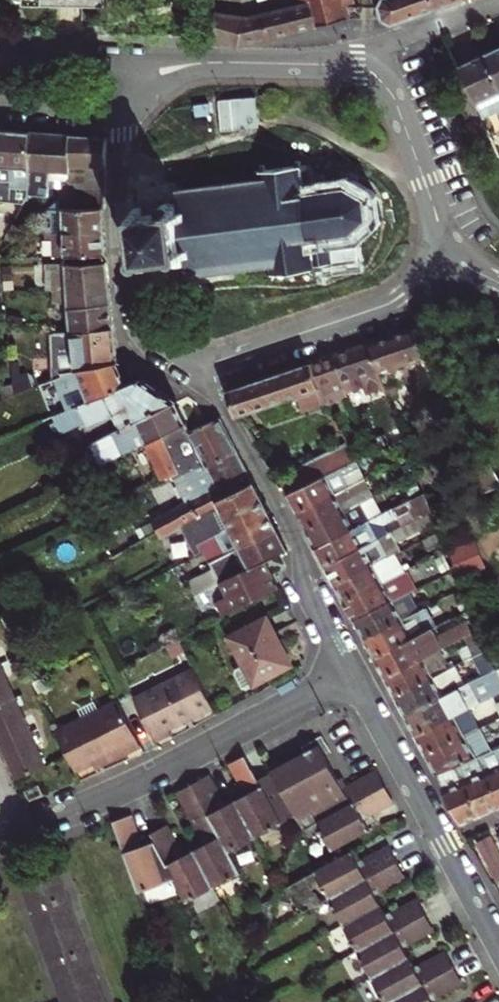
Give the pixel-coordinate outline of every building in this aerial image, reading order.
[(31,12),(107,14),(108,0),(31,0),(31,12)] [(296,6),(214,14),(213,38),(236,45),(347,18),(344,6),(342,0),(295,0),(296,6)] [(379,20),(388,26),(433,9),(429,0),(380,0),(376,8),(379,20)] [(457,0),(429,0),(433,9),(457,0)] [(482,54),(498,90),(498,46),(482,54)] [(482,54),(457,65),(480,117),(497,110),(498,114),(498,90),(482,54)] [(28,133),(0,131),(0,167),(8,167),(8,192),(25,194),(28,133)] [(29,194),(45,195),(46,134),(28,133),(25,194),(29,194)] [(46,134),(45,195),(55,196),(58,196),(59,179),(65,179),(66,175),(59,175),(59,170),(66,170),(67,135),(46,134)] [(61,208),(101,208),(103,208),(103,137),(67,135),(66,170),(59,170),(59,175),(66,175),(65,179),(66,192),(60,192),(61,208)] [(183,262),(185,276),(269,265),(270,270),(266,275),(270,277),(273,272),(307,267),(312,271),(315,269),(309,264),(353,259),(350,238),(352,234),(349,230),(361,220),(368,222),(370,217),(364,215),(361,197),(367,194),(364,191),(358,195),(343,189),(345,182),(341,181),(339,188),(322,190),(322,186),(318,187),(318,191),(301,193),(298,168),(302,168),(301,162),(297,163),(296,157),(291,158),(292,165),(264,168),(263,161),(258,161),(258,168),(255,169),(255,174),(259,173),(259,178),(174,189),(176,203),(167,204),(167,201),(160,202),(156,206),(157,211),(139,213),(138,207),(131,208),(132,214),(126,215),(126,222),(133,222),(137,253),(130,254),(131,262),(138,262),(139,268),(146,267),(145,260),(175,256),(176,263),(183,262)] [(61,208),(61,231),(102,231),(101,208),(61,208)] [(58,233),(59,255),(104,255),(102,231),(61,231),(57,231),(58,233)] [(59,255),(58,233),(50,236),(51,255),(59,255)] [(56,264),(58,292),(66,291),(108,287),(105,262),(56,264)] [(56,264),(45,265),(48,292),(58,292),(56,264)] [(66,291),(70,333),(112,326),(108,287),(66,291)] [(72,350),(114,345),(112,326),(70,333),(72,350)] [(422,358),(414,330),(368,345),(378,370),(379,374),(422,358)] [(74,369),(116,361),(114,345),(72,350),(74,369)] [(333,357),(342,383),(378,370),(368,345),(333,357)] [(342,383),(333,357),(312,365),(319,388),(323,397),(337,392),(334,386),(342,383)] [(72,406),(125,383),(116,361),(74,369),(57,374),(59,377),(38,384),(43,393),(45,398),(65,390),(72,406)] [(325,401),(323,397),(319,388),(312,365),(284,374),(293,399),(298,411),(325,401)] [(267,408),(293,399),(284,374),(258,383),(267,408)] [(88,444),(174,401),(140,377),(125,383),(72,406),(49,416),(52,420),(48,422),(54,436),(62,432),(85,421),(88,428),(65,439),(72,452),(88,444)] [(258,383),(228,393),(236,418),(267,408),(258,383)] [(43,393),(38,384),(0,398),(5,408),(43,393)] [(142,443),(145,441),(181,423),(184,422),(174,401),(88,444),(98,465),(142,443)] [(180,476),(188,472),(234,449),(217,415),(185,431),(181,423),(145,441),(142,443),(155,468),(153,469),(159,479),(177,470),(180,476)] [(62,432),(65,439),(88,428),(85,421),(62,432)] [(347,444),(278,478),(288,497),(357,463),(347,444)] [(156,529),(250,482),(234,449),(188,472),(198,493),(149,518),(156,529)] [(288,497),(298,515),(367,477),(360,462),(357,463),(288,497)] [(474,468),(483,491),(498,485),(498,478),(488,463),(474,468)] [(170,481),(180,476),(177,470),(159,479),(144,487),(149,495),(172,485),(170,481)] [(308,534),(368,500),(377,496),(367,477),(298,515),(308,534)] [(196,544),(210,537),(264,509),(250,482),(156,529),(151,532),(154,539),(178,526),(192,553),(199,549),(196,544)] [(308,534),(317,551),(378,519),(368,500),(308,534)] [(199,549),(206,562),(274,528),(264,509),(210,537),(196,544),(199,549)] [(434,511),(391,534),(326,568),(336,586),(390,557),(402,551),(398,543),(438,521),(434,511)] [(326,568),(391,534),(382,517),(378,519),(317,551),(326,568)] [(151,532),(156,529),(149,518),(124,530),(130,542),(151,532)] [(274,528),(206,562),(217,583),(224,596),(213,602),(219,615),(275,586),(262,560),(284,548),(274,528)] [(459,576),(486,564),(475,540),(448,551),(459,576)] [(390,557),(336,586),(345,604),(399,575),(390,557)] [(414,586),(435,575),(430,564),(409,575),(414,586)] [(345,604),(355,621),(409,594),(399,575),(345,604)] [(424,610),(440,603),(434,592),(419,600),(424,610)] [(409,594),(355,621),(365,641),(420,613),(410,593),(409,594)] [(365,641),(375,659),(430,631),(451,621),(444,608),(429,616),(431,621),(425,624),(420,613),(365,641)] [(239,685),(244,687),(289,664),(263,616),(226,636),(240,663),(233,667),(232,671),(239,685)] [(430,631),(375,659),(386,679),(440,651),(466,638),(460,627),(434,640),(430,631)] [(450,670),(440,651),(386,679),(396,699),(450,670)] [(457,671),(465,686),(478,679),(471,664),(457,671)] [(130,697),(151,739),(167,731),(164,726),(209,704),(190,667),(130,697)] [(406,717),(445,696),(460,689),(450,670),(396,699),(406,717)] [(9,757),(6,758),(14,778),(41,766),(0,674),(0,736),(9,757)] [(406,717),(416,737),(471,709),(467,702),(452,710),(445,696),(406,717)] [(99,762),(137,744),(115,698),(52,730),(71,769),(96,756),(99,762)] [(471,709),(416,737),(427,756),(482,730),(471,709)] [(493,751),(498,749),(498,729),(493,732),(490,725),(482,730),(493,751)] [(493,751),(482,730),(427,756),(437,775),(438,775),(460,765),(493,751)] [(304,829),(317,822),(384,787),(374,769),(344,786),(320,742),(272,769),(297,814),(304,829)] [(482,761),(483,763),(498,796),(498,754),(482,761)] [(463,772),(483,818),(498,812),(498,796),(483,763),(463,772)] [(460,765),(438,775),(445,791),(463,827),(483,818),(463,772),(460,765)] [(237,798),(257,836),(297,814),(272,769),(247,784),(250,790),(237,798)] [(193,783),(231,851),(257,836),(237,798),(224,806),(222,802),(224,800),(210,774),(193,783)] [(216,887),(242,873),(231,851),(193,783),(176,792),(201,840),(205,838),(208,844),(196,850),(216,887)] [(384,787),(317,822),(331,849),(368,829),(361,815),(365,813),(367,816),(392,802),(384,787)] [(112,822),(137,894),(178,880),(157,842),(139,849),(137,843),(141,842),(130,814),(112,822)] [(188,902),(216,887),(196,850),(183,857),(180,852),(183,850),(169,824),(153,833),(157,842),(178,880),(188,902)] [(479,844),(498,881),(498,848),(493,838),(479,844)] [(305,911),(331,897),(399,860),(389,843),(364,856),(365,859),(360,862),(354,848),(317,869),(318,871),(291,885),(305,911)] [(331,897),(346,923),(383,903),(376,891),(381,887),(383,891),(408,877),(399,860),(331,897)] [(19,881),(29,909),(64,897),(59,880),(55,869),(19,881)] [(29,909),(38,937),(74,924),(64,897),(29,909)] [(346,923),(360,950),(428,913),(421,899),(395,913),(393,910),(389,913),(383,903),(346,923)] [(360,950),(375,977),(412,957),(404,942),(409,939),(411,942),(436,928),(428,913),(360,950)] [(74,924),(38,937),(48,964),(84,951),(74,924)] [(84,951),(48,964),(57,990),(93,977),(84,951)] [(375,977),(388,1001),(456,966),(449,952),(424,966),(422,964),(417,966),(412,957),(375,977)] [(388,1001),(436,1001),(434,997),(438,995),(440,997),(466,982),(456,966),(388,1001)] [(57,990),(61,1001),(101,1001),(93,977),(57,990)]
